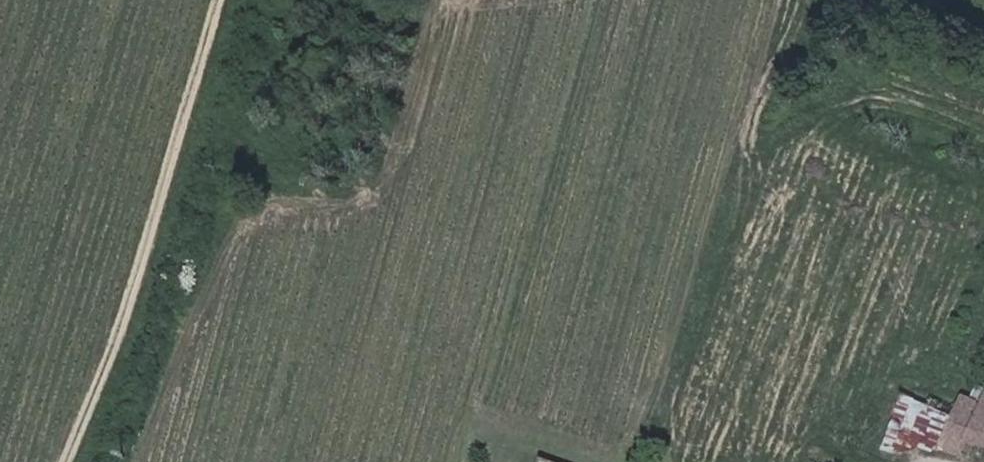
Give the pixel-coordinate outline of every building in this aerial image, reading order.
[(968,393),(944,447),(968,455),(974,442),(983,445),(983,400),(968,393)]
